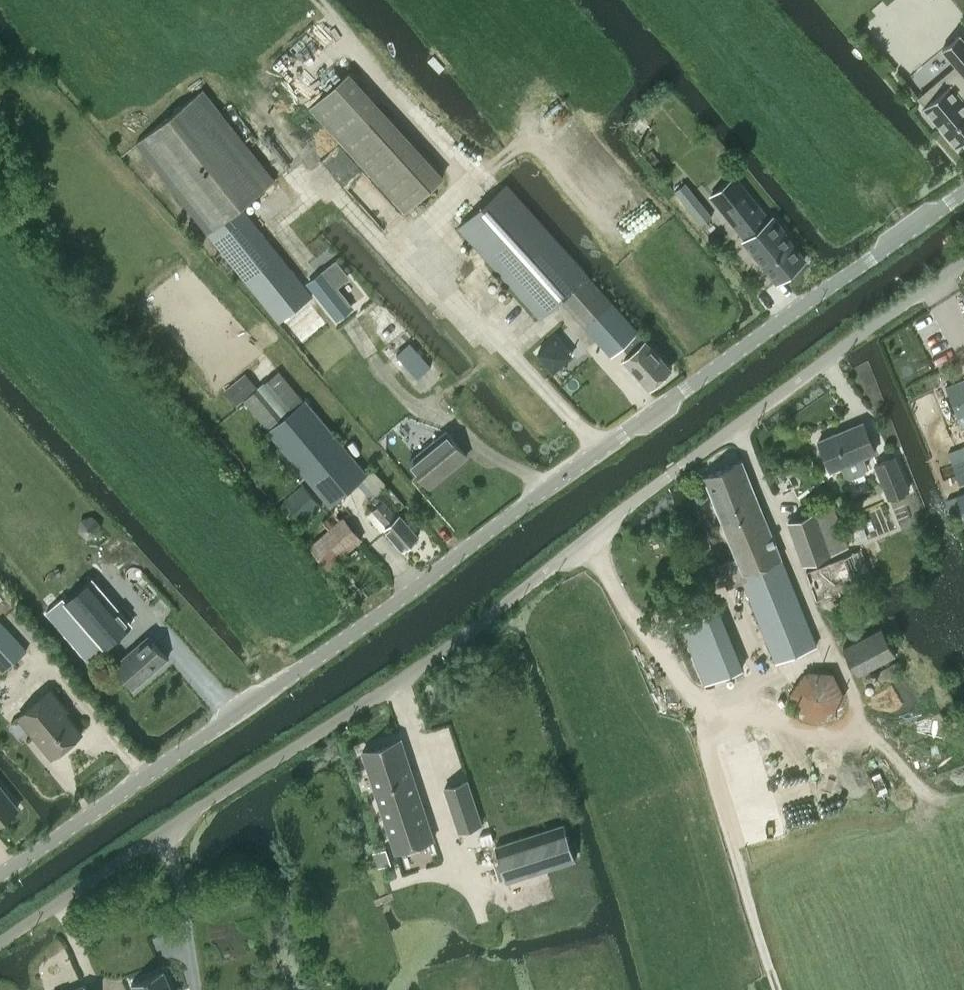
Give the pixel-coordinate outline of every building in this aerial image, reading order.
[(919,98),(921,100),(925,105),(927,107),(926,107),(922,111),(933,125),(937,121),(938,120),(958,143),(958,144),(963,139),(963,100),(962,98),(963,98),(963,97),(963,40),(959,35),(942,49),(951,58),(957,66),(928,90),(919,98)] [(311,106),(405,210),(443,175),(350,71),(311,106)] [(136,142),(208,232),(277,318),(322,375),(355,349),(242,206),(275,180),(202,89),(136,142)] [(736,176),(711,196),(746,240),(745,241),(778,281),(803,261),(782,234),(785,231),(774,217),(771,219),(736,176)] [(674,190),(702,224),(712,215),(685,182),(674,190)] [(612,354),(622,345),(630,353),(623,359),(649,388),(671,368),(646,339),(637,330),(638,329),(628,318),(589,276),(555,238),(507,184),(459,227),(541,319),(561,301),(577,318),(612,354)] [(336,260),(308,282),(336,318),(352,306),(334,284),(347,274),(336,260)] [(280,370),(268,380),(292,410),(304,400),(280,370)] [(945,386),(952,403),(963,399),(963,379),(945,386)] [(251,393),(243,399),(268,430),(280,419),(255,389),(251,393)] [(280,419),(268,430),(329,503),(359,479),(360,480),(367,474),(305,399),(304,400),(292,410),(288,413),(283,417),(280,419)] [(831,470),(841,466),(845,475),(851,477),(865,471),(867,466),(863,457),(875,452),(862,421),(818,440),(831,470)] [(446,431),(409,461),(430,487),(467,456),(446,431)] [(910,489),(894,454),(873,463),(888,499),(910,489)] [(959,481),(963,479),(963,459),(952,463),(959,481)] [(705,476),(737,556),(718,564),(727,587),(744,580),(776,661),(816,646),(743,461),(705,476)] [(304,521),(311,514),(321,506),(303,484),(285,499),(304,521)] [(373,510),(386,526),(384,528),(403,550),(418,536),(414,530),(391,508),(384,500),(373,510)] [(833,505),(789,520),(804,562),(848,546),(833,505)] [(342,517),(326,531),(310,545),(328,567),(361,539),(342,517)] [(861,549),(851,553),(806,570),(817,599),(872,578),(861,549)] [(94,573),(82,583),(90,592),(102,582),(94,573)] [(106,587),(72,617),(100,649),(135,619),(106,587)] [(719,608),(682,623),(705,682),(742,668),(719,608)] [(28,650),(0,620),(0,668),(4,672),(28,650)] [(882,628),(844,647),(857,673),(895,653),(882,628)] [(114,665),(133,687),(167,658),(148,635),(114,665)] [(833,671),(806,670),(790,692),(802,716),(829,718),(845,696),(833,671)] [(60,709),(62,707),(50,691),(19,715),(52,756),(79,733),(60,709)] [(362,750),(393,850),(434,837),(403,738),(362,750)] [(467,779),(444,787),(458,829),(481,821),(467,779)] [(18,807),(0,785),(0,821),(18,807)] [(507,880),(555,865),(575,858),(565,824),(496,845),(507,880)] [(132,983),(135,989),(172,989),(163,970),(132,983)]
